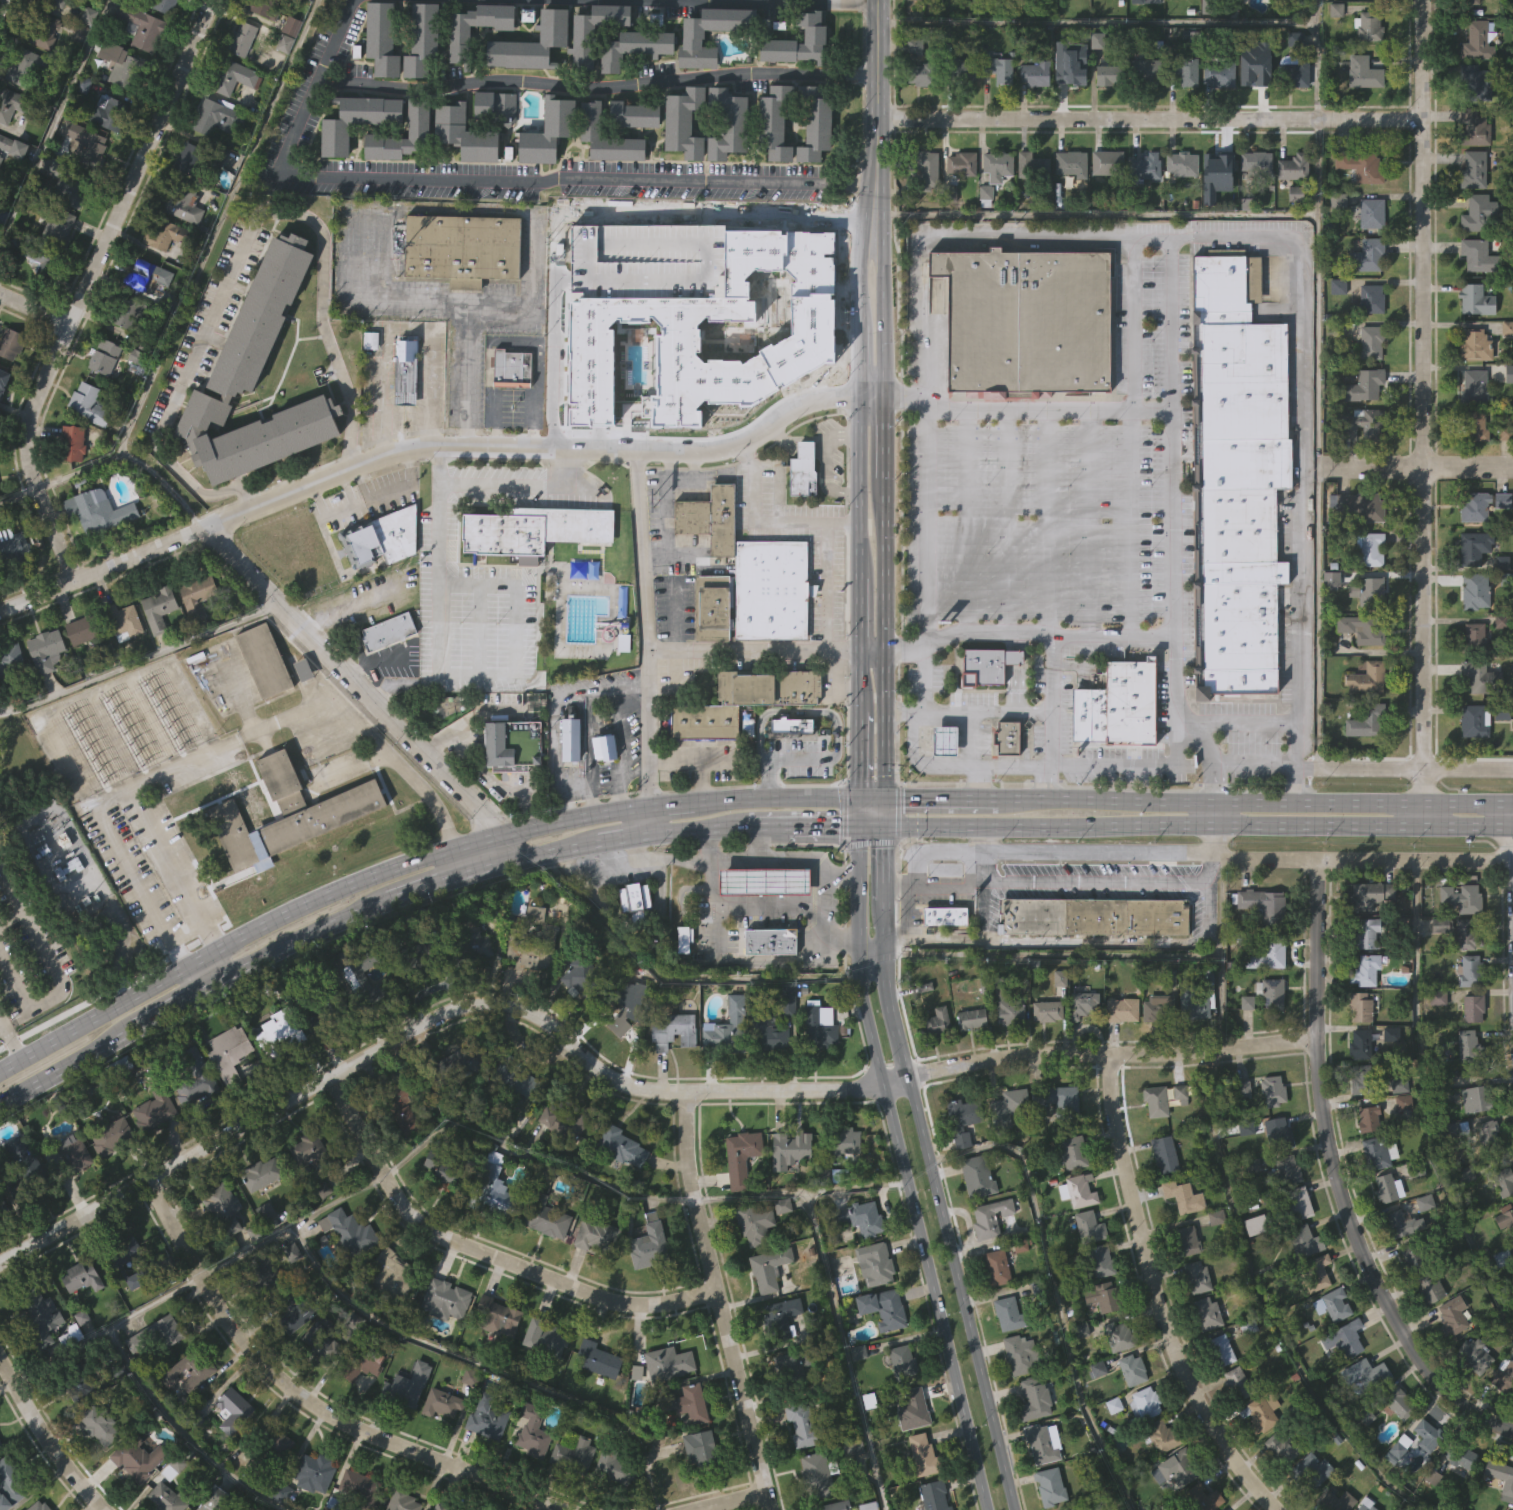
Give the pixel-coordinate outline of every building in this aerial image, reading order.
[(64,8),(44,0),(67,0),(66,2),(64,8)] [(171,21),(165,35),(164,34),(155,54),(133,44),(136,36),(126,32),(130,21),(117,15),(124,0),(171,21)] [(155,8),(158,0),(180,0),(173,16),(155,8)] [(251,8),(255,0),(282,0),(280,4),(285,7),(279,19),(279,21),(251,8)] [(302,0),(271,0),(270,1),(281,11),(275,18),(280,23),(302,0)] [(908,30),(930,29),(929,0),(922,0),(907,1),(908,30)] [(1128,12),(1128,0),(1140,0),(1140,12),(1128,12)] [(1248,5),(1248,0),(1241,0),(1238,0),(1237,17),(1243,17),(1242,31),(1266,31),(1267,5),(1248,5)] [(1477,1),(1459,1),(1460,46),(1478,46),(1477,1)] [(392,2),(391,55),(404,55),(404,4),(436,5),(435,60),(429,60),(428,78),(376,77),(377,64),(363,64),(364,2),(392,2)] [(516,9),(516,28),(495,28),(495,25),(475,25),(475,60),(451,60),(451,11),(467,11),(467,8),(476,8),(476,2),(516,2),(516,9)] [(632,14),(632,25),(597,24),(596,68),(574,68),(575,53),(570,52),(570,46),(573,46),(574,13),(591,13),(592,2),(633,3),(632,14)] [(1512,24),(1512,3),(1503,3),(1503,24),(1512,24)] [(569,6),(568,43),(549,42),(548,57),(559,58),(558,66),(484,63),(485,37),(539,39),(539,28),(535,28),(536,21),(539,21),(540,5),(569,6)] [(759,8),(759,29),(708,27),(708,36),(704,36),(704,44),(723,44),(722,67),(682,66),(682,44),(684,44),(685,16),(703,17),(703,6),(759,8)] [(827,25),(826,66),(818,66),(818,59),(798,59),(797,61),(760,60),(761,39),(798,40),(798,42),(805,42),(806,27),(795,27),(796,8),(822,9),(822,25),(827,25)] [(62,28),(61,30),(59,30),(56,37),(58,38),(52,51),(26,39),(40,9),(63,20),(62,22),(64,23),(62,28)] [(299,18),(310,31),(321,22),(309,9),(299,18)] [(1378,12),(1378,42),(1356,41),(1356,28),(1353,28),(1353,18),(1358,18),(1358,11),(1378,12)] [(305,21),(290,54),(278,48),(291,15),(305,21)] [(259,34),(249,58),(229,49),(243,18),(262,27),(259,34)] [(1487,20),(1487,22),(1492,22),(1493,32),(1496,32),(1496,34),(1487,42),(1487,46),(1493,46),(1494,58),(1459,59),(1459,46),(1461,46),(1461,43),(1467,43),(1467,21),(1487,20)] [(675,52),(660,53),(660,58),(652,58),(652,53),(621,53),(621,72),(600,72),(600,40),(615,40),(615,30),(675,30),(675,52)] [(245,50),(273,64),(281,48),(253,35),(245,50)] [(364,100),(373,100),(372,118),(398,119),(398,97),(390,96),(392,44),(366,43),(364,100)] [(146,67),(135,91),(110,80),(115,70),(113,63),(114,60),(111,58),(118,44),(150,59),(146,67)] [(402,119),(424,119),(424,100),(435,100),(436,45),(410,45),(410,97),(402,97),(402,119)] [(1327,58),(1341,58),(1341,45),(1327,45),(1327,58)] [(23,46),(59,63),(52,78),(37,71),(29,88),(6,78),(14,60),(17,61),(23,46)] [(448,53),(447,104),(462,104),(462,111),(469,111),(469,69),(512,70),(512,47),(475,46),(475,54),(448,53)] [(628,46),(589,46),(590,55),(571,56),(571,89),(565,89),(565,95),(570,95),(571,112),(592,111),(591,66),(628,66),(628,46)] [(96,54),(84,48),(78,63),(90,68),(96,54)] [(754,50),(699,49),(699,59),(681,58),(681,91),(676,91),(676,109),(715,109),(715,88),(701,88),(702,72),(754,73),(754,50)] [(484,108),(556,110),(556,103),(548,103),(548,88),(565,88),(566,50),(539,50),(538,66),(536,66),(536,83),(485,82),(484,108)] [(758,102),(814,102),(814,107),(823,107),(823,66),(819,66),(819,53),(794,53),(794,67),(802,67),(802,81),(758,81),(758,102)] [(1076,53),(1076,57),(1088,57),(1089,86),(1076,86),(1076,78),(1063,78),(1063,75),(1056,76),(1056,58),(1063,58),(1063,53),(1076,53)] [(1367,63),(1367,68),(1382,69),(1382,87),(1347,86),(1349,55),(1367,55),(1367,63)] [(265,78),(259,89),(240,81),(233,97),(212,87),(226,56),(263,73),(262,77),(265,78)] [(1297,59),(1297,63),(1308,63),(1308,87),(1282,87),(1282,78),(1277,78),(1276,64),(1279,64),(1279,60),(1285,56),(1291,56),(1297,59)] [(974,59),(973,80),(971,80),(971,86),(961,86),(961,79),(943,78),(943,58),(974,59)] [(1196,58),(1196,86),(1179,86),(1178,74),(1165,74),(1165,58),(1196,58)] [(1010,59),(1010,85),(993,85),(994,73),(980,73),(980,59),(1010,59)] [(1157,79),(1157,86),(1145,86),(1145,83),(1128,83),(1129,60),(1159,60),(1159,79),(1157,79)] [(1206,87),(1201,87),(1202,64),(1222,65),(1222,60),(1233,60),(1233,87),(1206,87)] [(1270,60),(1269,85),(1263,85),(1263,80),(1248,80),(1248,76),(1240,76),(1240,60),(1270,60)] [(1048,61),(1047,87),(1024,87),(1024,82),(1016,82),(1017,65),(1036,65),(1036,61),(1048,61)] [(84,83),(89,70),(76,65),(71,78),(84,83)] [(929,65),(929,87),(914,87),(914,85),(905,85),(905,65),(929,65)] [(1477,65),(1477,69),(1489,69),(1489,100),(1464,100),(1464,80),(1459,80),(1459,65),(1477,65)] [(1097,85),(1094,85),(1094,66),(1122,66),(1122,86),(1097,85)] [(672,73),(618,72),(617,82),(599,82),(599,115),(619,115),(620,96),(656,96),(656,95),(672,95),(672,73)] [(1088,90),(1102,90),(1102,75),(1089,74),(1088,90)] [(904,95),(921,96),(921,79),(905,79),(904,95)] [(787,101),(786,145),(795,145),(794,161),(768,161),(768,150),(759,150),(760,95),(769,95),(770,83),(796,83),(796,101),(787,101)] [(833,97),(832,149),(821,149),(821,161),(795,161),(795,145),(805,145),(806,99),(797,99),(798,83),(822,84),(822,97),(833,97)] [(1053,125),(1084,126),(1085,84),(1054,83),(1053,125)] [(707,85),(706,109),(693,108),(693,135),(705,135),(704,159),(685,159),(685,150),(666,149),(667,93),(686,93),(686,84),(707,85)] [(11,126),(0,121),(0,92),(3,85),(40,101),(34,116),(18,109),(11,126)] [(749,95),(747,152),(728,151),(728,160),(707,159),(708,136),(720,137),(721,109),(707,108),(708,85),(728,86),(728,94),(749,95)] [(516,121),(516,124),(499,123),(498,160),(461,160),(461,141),(435,141),(436,99),(466,99),(466,129),(496,130),(496,114),(475,113),(475,89),(516,92),(516,121)] [(130,104),(118,132),(88,120),(102,91),(130,104)] [(562,94),(562,97),(577,97),(577,136),(562,135),(562,142),(558,142),(557,162),(520,162),(520,130),(545,131),(546,92),(562,93),(562,94)] [(348,149),(348,156),(321,155),(322,117),(331,117),(331,95),(384,96),(384,97),(403,98),(402,123),(349,123),(348,149)] [(209,96),(227,104),(229,100),(242,106),(240,111),(251,116),(245,129),(226,120),(218,139),(195,128),(209,96)] [(648,97),(648,103),(662,103),(662,126),(611,125),(611,98),(625,98),(625,103),(640,103),(641,97),(648,97)] [(602,98),(602,136),(646,137),(646,158),(591,157),(591,140),(581,140),(582,100),(602,98)] [(430,99),(428,153),(403,152),(403,158),(364,158),(365,132),(392,132),(391,136),(409,137),(408,99),(430,99)] [(1476,108),(1475,116),(1485,116),(1485,124),(1489,125),(1489,145),(1459,145),(1459,130),(1463,130),(1463,124),(1459,124),(1459,108),(1476,108)] [(109,158),(104,170),(75,157),(82,141),(62,132),(68,119),(112,138),(104,155),(109,158)] [(757,138),(758,189),(766,189),(766,202),(791,202),(791,187),(781,187),(781,142),(791,142),(791,126),(768,126),(768,138),(757,138)] [(828,191),(829,127),(794,126),(793,143),(804,143),(803,188),(794,187),(794,203),(819,203),(819,191),(828,191)] [(663,191),(682,192),(682,201),(702,201),(702,178),(690,177),(690,150),(703,150),(703,128),(683,127),(683,136),(663,136),(663,191)] [(705,201),(725,201),(725,193),(745,193),(745,137),(726,137),(726,128),(707,128),(706,152),(720,152),(720,178),(705,178),(705,201)] [(2,149),(0,153),(0,133),(29,147),(23,159),(2,149)] [(517,203),(555,205),(556,178),(571,178),(572,141),(553,140),(553,135),(543,135),(542,174),(518,173),(517,203)] [(118,174),(126,144),(97,136),(89,166),(118,174)] [(198,145),(208,150),(211,144),(224,150),(215,171),(199,164),(194,175),(169,164),(181,137),(198,145)] [(401,140),(330,138),(330,145),(338,146),(338,161),(320,160),(319,198),(346,199),(347,164),(400,166),(401,140)] [(230,175),(234,166),(240,168),(244,157),(202,140),(190,171),(209,178),(213,169),(230,175)] [(362,200),(400,201),(400,193),(417,194),(417,183),(427,183),(427,141),(407,140),(406,178),(363,177),(362,200)] [(496,203),(497,174),(463,173),(464,142),(454,142),(453,147),(433,146),(432,185),(459,185),(459,202),(496,203)] [(643,179),(599,178),(600,142),(579,142),(578,182),(589,183),(588,200),(643,202),(643,179)] [(658,168),(658,146),(622,146),(622,142),(609,142),(609,167),(658,168)] [(1011,153),(1010,173),(1001,172),(1000,185),(986,184),(987,173),(980,173),(981,153),(987,154),(987,150),(1002,151),(1002,153),(1011,153)] [(927,151),(927,153),(936,153),(936,192),(918,193),(917,168),(906,168),(905,151),(927,151)] [(1030,151),(1030,158),(1048,158),(1048,172),(1016,172),(1016,151),(1030,151)] [(1079,151),(1085,152),(1085,179),(1074,179),(1074,174),(1053,174),(1053,152),(1079,151)] [(1121,175),(1090,175),(1090,151),(1122,151),(1121,175)] [(1231,152),(1231,159),(1234,159),(1233,179),(1228,179),(1228,185),(1209,185),(1209,179),(1202,179),(1201,161),(1208,161),(1208,158),(1216,158),(1216,155),(1219,155),(1219,151),(1231,152)] [(1375,151),(1375,157),(1378,157),(1378,172),(1383,172),(1383,184),(1356,184),(1356,168),(1333,168),(1333,151),(1349,151),(1349,159),(1353,159),(1353,151),(1375,151)] [(1485,188),(1459,188),(1460,169),(1463,169),(1463,151),(1485,151),(1485,188)] [(974,152),(974,176),(961,176),(961,173),(944,173),(944,156),(953,156),(953,152),(974,152)] [(1156,152),(1156,160),(1159,160),(1159,179),(1141,179),(1141,185),(1129,185),(1128,159),(1141,159),(1141,156),(1146,156),(1146,152),(1156,152)] [(1187,152),(1187,155),(1196,155),(1196,177),(1172,176),(1172,171),(1164,171),(1165,154),(1177,154),(1177,152),(1187,152)] [(1264,152),(1270,153),(1270,176),(1245,176),(1245,171),(1238,171),(1238,153),(1264,152)] [(1304,152),(1304,160),(1307,160),(1307,180),(1275,179),(1276,160),(1290,160),(1290,156),(1294,156),(1294,152),(1304,152)] [(99,181),(93,196),(89,194),(83,210),(53,197),(61,179),(49,174),(57,155),(72,161),(69,168),(99,181)] [(17,199),(22,186),(0,177),(0,192),(17,199)] [(197,194),(191,205),(209,214),(202,227),(161,208),(168,191),(174,194),(178,185),(197,194)] [(986,225),(1000,225),(1000,217),(1011,217),(1011,194),(981,193),(980,214),(987,214),(986,225)] [(1085,221),(1084,193),(1053,194),(1053,216),(1074,215),(1074,221),(1085,221)] [(1274,221),(1305,221),(1306,195),(1291,194),(1291,201),(1275,200),(1274,221)] [(1488,194),(1488,201),(1496,201),(1496,218),(1488,218),(1488,231),(1459,231),(1459,215),(1467,215),(1467,194),(1488,194)] [(1383,199),(1382,228),(1378,228),(1378,234),(1370,233),(1370,228),(1358,228),(1359,199),(1383,199)] [(78,219),(69,236),(75,239),(70,249),(42,235),(50,218),(58,222),(65,209),(79,216),(78,219)] [(518,278),(483,278),(482,290),(449,289),(449,277),(403,276),(404,215),(520,218),(518,278)] [(162,217),(193,231),(194,228),(203,232),(196,248),(176,239),(169,253),(145,242),(150,230),(156,232),(162,217)] [(977,240),(991,240),(990,226),(977,226),(977,240)] [(203,253),(187,246),(193,233),(180,227),(176,235),(167,231),(158,251),(196,267),(203,253)] [(310,237),(305,248),(314,252),(292,304),(289,303),(285,313),(288,315),(255,392),(249,390),(248,394),(244,392),(242,396),(237,394),(235,398),(231,396),(228,403),(231,404),(217,440),(264,419),(266,424),(277,420),(275,415),(327,393),(329,399),(335,397),(341,411),(337,412),(345,433),(219,487),(210,466),(202,470),(201,466),(195,468),(190,455),(195,453),(189,438),(175,432),(194,387),(219,398),(221,392),(211,388),(275,235),(282,237),(284,232),(293,236),(296,230),(310,237)] [(1379,271),(1346,271),(1346,252),(1361,252),(1361,238),(1383,239),(1383,255),(1380,255),(1379,271)] [(1487,239),(1487,255),(1499,255),(1499,272),(1465,272),(1465,256),(1458,256),(1459,239),(1487,239)] [(53,287),(52,289),(35,281),(39,272),(27,266),(31,257),(28,255),(33,243),(66,258),(53,287)] [(996,249),(996,255),(1107,255),(1107,389),(1049,389),(1049,396),(999,394),(999,397),(977,397),(977,396),(962,396),(962,389),(942,389),(942,275),(923,275),(923,254),(984,254),(984,249),(996,249)] [(1243,256),(1243,301),(1248,301),(1248,322),(1284,321),(1286,438),(1289,438),(1290,488),(1274,488),(1275,561),(1286,561),(1286,583),(1275,583),(1276,679),(1274,679),(1274,692),(1205,693),(1205,700),(1191,700),(1192,673),(1189,673),(1189,666),(1193,665),(1191,606),(1193,606),(1193,587),(1187,587),(1187,580),(1193,580),(1192,548),(1191,548),(1191,489),(1187,489),(1187,483),(1191,483),(1191,463),(1190,463),(1190,403),(1185,403),(1185,397),(1190,397),(1189,352),(1186,352),(1186,345),(1189,345),(1188,307),(1190,307),(1189,256),(1204,256),(1204,249),(1243,249),(1243,256)] [(403,318),(448,319),(448,331),(480,332),(480,320),(517,321),(519,259),(404,256),(403,318)] [(141,258),(175,273),(169,287),(153,280),(147,292),(126,283),(134,265),(138,266),(141,258)] [(208,520),(340,484),(333,458),(342,456),(340,448),(332,445),(331,440),(324,438),(274,451),(269,464),(264,463),(208,478),(206,472),(209,463),(222,467),(233,436),(247,432),(256,435),(307,294),(302,292),(307,280),(289,274),(289,275),(264,282),(211,430),(221,434),(218,441),(190,431),(174,476),(186,480),(194,509),(205,506),(208,520)] [(1482,284),(1482,295),(1495,295),(1495,313),(1460,313),(1460,284),(1482,284)] [(1380,285),(1380,294),(1383,294),(1383,314),(1358,313),(1358,285),(1380,285)] [(37,316),(52,300),(37,286),(22,301),(37,316)] [(125,294),(149,305),(137,332),(109,320),(117,301),(121,303),(125,294)] [(1362,325),(1383,326),(1381,358),(1359,358),(1359,332),(1346,333),(1346,336),(1332,336),(1332,334),(1326,334),(1326,325),(1331,325),(1331,322),(1362,321),(1362,325)] [(12,363),(0,357),(0,324),(6,327),(8,325),(29,336),(19,355),(17,353),(12,363)] [(1482,327),(1482,330),(1486,330),(1486,339),(1498,340),(1498,356),(1491,356),(1491,359),(1459,359),(1459,340),(1463,340),(1463,327),(1482,327)] [(125,346),(112,375),(90,365),(104,336),(125,346)] [(131,371),(133,359),(140,361),(144,346),(118,340),(111,366),(131,371)] [(417,340),(416,404),(394,404),(395,360),(392,360),(392,356),(396,356),(396,340),(417,340)] [(506,348),(506,352),(532,352),(531,387),(494,386),(494,348),(506,348)] [(1499,363),(1499,377),(1512,377),(1512,363),(1499,363)] [(3,405),(0,404),(0,368),(15,375),(3,404),(3,405)] [(1377,383),(1377,400),(1341,399),(1342,383),(1358,383),(1358,369),(1383,368),(1383,383),(1377,383)] [(1488,401),(1462,401),(1462,389),(1466,389),(1465,369),(1488,369),(1488,401)] [(103,390),(99,399),(116,407),(107,427),(69,410),(78,391),(80,391),(85,381),(103,390)] [(415,382),(394,381),(392,446),(414,446),(415,382)] [(491,428),(529,428),(530,394),(506,393),(506,390),(492,389),(491,428)] [(139,407),(144,394),(132,390),(127,403),(139,407)] [(1503,406),(1502,424),(1512,424),(1512,406),(1503,406)] [(1381,422),(1381,441),(1361,441),(1361,425),(1356,425),(1356,439),(1341,439),(1341,430),(1338,430),(1338,415),(1352,415),(1352,408),(1381,408),(1381,422)] [(1484,411),(1483,428),(1487,428),(1487,440),(1459,440),(1459,424),(1464,424),(1464,410),(1484,411)] [(0,412),(0,439),(10,416),(0,412)] [(86,463),(64,463),(66,426),(88,427),(86,463)] [(59,468),(61,503),(83,503),(82,467),(59,468)] [(1500,481),(1509,481),(1510,472),(1501,472),(1500,481)] [(730,482),(731,556),(706,556),(706,533),(670,533),(670,500),(706,499),(706,482),(730,482)] [(787,499),(788,537),(813,536),(812,482),(795,482),(795,499),(787,499)] [(115,508),(116,511),(137,502),(144,517),(117,528),(117,526),(102,532),(101,530),(89,535),(80,514),(71,517),(65,503),(105,485),(115,508)] [(1385,509),(1385,521),(1355,521),(1355,511),(1328,510),(1328,494),(1385,492),(1385,509)] [(1486,493),(1512,493),(1512,506),(1495,506),(1495,509),(1486,509),(1486,521),(1459,521),(1459,500),(1464,500),(1464,492),(1486,492),(1486,493)] [(413,553),(389,562),(387,557),(363,566),(349,531),(413,506),(413,553)] [(614,514),(613,542),(545,541),(545,556),(464,553),(464,541),(462,541),(463,514),(508,515),(508,507),(614,510),(614,514)] [(25,565),(0,573),(0,529),(10,526),(13,534),(22,531),(29,552),(22,555),(25,565)] [(61,542),(66,557),(76,554),(85,579),(138,559),(132,544),(110,552),(101,527),(61,542)] [(1378,543),(1378,551),(1382,551),(1382,565),(1356,565),(1357,553),(1360,553),(1360,547),(1355,547),(1356,534),(1360,534),(1360,532),(1383,533),(1383,543),(1378,543)] [(1489,542),(1490,552),(1480,552),(1480,565),(1459,565),(1459,532),(1493,532),(1492,542),(1489,542)] [(1492,535),(1491,552),(1512,552),(1512,540),(1512,535),(1492,535)] [(804,638),(732,638),(733,540),(805,541),(804,638)] [(419,594),(409,563),(417,560),(413,547),(337,573),(350,611),(375,602),(373,598),(383,595),(386,605),(419,594)] [(612,550),(507,549),(507,556),(461,555),(460,595),(516,596),(516,606),(535,606),(535,597),(543,597),(543,583),(611,583),(612,550)] [(1338,561),(1339,584),(1321,584),(1322,570),(1328,570),(1328,561),(1338,561)] [(225,571),(232,589),(203,600),(209,616),(193,621),(180,585),(216,572),(216,574),(225,571)] [(1487,573),(1487,586),(1490,585),(1490,609),(1461,609),(1461,573),(1487,573)] [(26,600),(24,574),(3,575),(3,574),(0,574),(0,602),(26,600)] [(726,575),(725,641),(691,641),(693,574),(726,575)] [(1382,611),(1358,611),(1358,576),(1382,577),(1382,611)] [(166,633),(157,636),(142,600),(162,592),(160,587),(172,582),(182,607),(165,613),(171,630),(166,633)] [(1506,597),(1493,597),(1493,611),(1507,610),(1506,597)] [(118,602),(120,608),(136,602),(147,631),(123,642),(120,634),(118,635),(114,624),(111,625),(104,607),(118,602)] [(107,633),(76,646),(67,624),(98,610),(107,633)] [(417,632),(370,650),(362,629),(411,610),(419,631),(417,632)] [(177,627),(189,664),(205,659),(200,642),(216,637),(208,616),(177,627)] [(1380,616),(1380,629),(1383,629),(1383,644),(1355,644),(1355,632),(1335,631),(1335,616),(1380,616)] [(694,617),(695,683),(727,683),(727,617),(694,617)] [(293,686),(263,700),(234,635),(264,621),(293,686)] [(1483,623),(1483,632),(1491,632),(1491,639),(1486,639),(1486,652),(1461,652),(1459,637),(1463,637),(1463,623),(1483,623)] [(139,642),(151,678),(167,673),(161,656),(177,651),(168,626),(156,630),(158,635),(139,642)] [(61,628),(69,648),(53,654),(59,670),(42,676),(29,640),(39,636),(38,634),(61,628)] [(617,631),(630,631),(629,648),(617,648),(617,631)] [(14,690),(0,694),(0,648),(20,642),(26,662),(7,668),(14,690)] [(1017,649),(1017,650),(1021,650),(1020,664),(1017,664),(1017,665),(1000,664),(1000,684),(971,684),(971,686),(957,686),(957,671),(959,671),(959,655),(960,655),(960,649),(1015,650),(1017,649)] [(358,670),(365,692),(415,676),(407,654),(358,670)] [(1151,661),(1151,745),(1102,745),(1102,741),(1069,740),(1069,688),(1091,688),(1091,673),(1102,673),(1102,661),(1141,661),(1141,655),(1151,655),(1151,661)] [(1491,669),(1506,669),(1506,657),(1491,657),(1491,669)] [(1383,677),(1383,692),(1347,692),(1347,685),(1342,685),(1342,674),(1356,674),(1356,663),(1365,663),(1365,659),(1383,660),(1383,677)] [(1485,661),(1485,671),(1501,671),(1501,692),(1469,693),(1468,677),(1459,677),(1459,661),(1485,661)] [(260,741),(290,729),(265,664),(234,675),(260,741)] [(54,712),(52,705),(58,703),(56,695),(64,692),(57,670),(24,680),(36,718),(54,712)] [(817,670),(817,704),(735,704),(735,739),(666,739),(666,730),(658,730),(657,717),(665,717),(665,705),(717,705),(717,701),(713,701),(713,670),(725,670),(725,674),(768,674),(768,670),(817,670)] [(628,676),(615,675),(615,692),(628,692),(628,676)] [(23,710),(17,686),(0,690),(0,715),(23,710)] [(463,712),(434,721),(427,696),(458,695),(463,712)] [(1070,730),(1070,782),(1097,782),(1097,786),(1152,786),(1152,702),(1103,702),(1103,730),(1070,730)] [(1379,736),(1343,735),(1344,719),(1361,719),(1361,708),(1365,709),(1365,703),(1383,703),(1383,719),(1379,719),(1379,736)] [(1483,705),(1483,710),(1489,710),(1488,737),(1461,736),(1461,730),(1460,730),(1461,704),(1483,705)] [(773,745),(772,713),(716,714),(717,746),(773,745)] [(574,762),(563,762),(563,719),(581,719),(581,762),(574,762)] [(1019,723),(1018,754),(997,754),(997,744),(993,744),(993,732),(997,732),(997,721),(1019,721),(1019,723)] [(500,773),(492,773),(492,768),(487,768),(486,722),(540,722),(541,765),(528,765),(528,773),(500,773)] [(959,757),(934,756),(934,727),(959,728),(959,757)] [(616,757),(590,761),(586,735),(612,731),(616,757)] [(801,736),(801,774),(785,774),(785,756),(756,756),(756,737),(801,736)] [(308,797),(313,807),(370,783),(382,810),(276,856),(272,847),(261,851),(265,860),(238,872),(211,809),(238,797),(257,843),(269,838),(265,829),(279,823),(271,804),(281,800),(263,759),(292,746),(310,787),(305,790),(308,797)] [(560,760),(562,802),(577,802),(576,760),(560,760)] [(503,789),(503,763),(483,763),(484,812),(526,811),(526,806),(513,806),(512,789),(503,789)] [(265,895),(386,850),(375,821),(306,847),(284,790),(254,801),(271,845),(267,846),(273,863),(255,869),(265,895)] [(230,913),(263,900),(257,885),(251,887),(233,839),(205,850),(230,913)] [(812,893),(720,893),(720,867),(812,867),(812,893)] [(635,881),(636,885),(643,883),(647,908),(617,912),(613,889),(620,888),(619,884),(635,881)] [(1380,882),(1380,883),(1394,883),(1394,899),(1383,899),(1383,903),(1372,902),(1372,911),(1348,911),(1348,895),(1351,895),(1351,883),(1376,883),(1376,882),(1380,882)] [(1477,893),(1480,893),(1481,913),(1457,914),(1457,901),(1459,901),(1459,885),(1476,884),(1477,893)] [(1251,888),(1251,891),(1281,891),(1281,896),(1284,896),(1284,926),(1260,926),(1260,915),(1252,915),(1252,909),(1235,908),(1235,891),(1244,891),(1244,888),(1251,888)] [(1187,900),(1187,935),(995,934),(995,924),(1001,924),(1001,913),(995,913),(995,898),(1187,900)] [(555,925),(550,969),(503,964),(507,925),(521,927),(523,905),(542,907),(540,924),(555,925)] [(923,926),(919,926),(919,906),(966,906),(966,925),(923,926)] [(717,936),(807,935),(807,910),(717,911),(717,936)] [(476,931),(478,936),(486,934),(492,955),(450,966),(444,944),(461,940),(457,922),(473,918),(476,931)] [(1374,938),(1374,949),(1356,949),(1356,946),(1348,946),(1348,936),(1354,936),(1354,933),(1357,933),(1358,919),(1379,919),(1379,938),(1374,938)] [(1473,919),(1473,933),(1476,933),(1476,937),(1482,937),(1482,947),(1475,947),(1475,950),(1455,950),(1455,919),(1473,919)] [(649,949),(646,924),(616,927),(619,952),(649,949)] [(690,925),(690,927),(693,927),(693,940),(690,940),(690,952),(678,952),(678,926),(690,925)] [(1281,936),(1281,943),(1283,943),(1283,968),(1242,968),(1242,956),(1264,956),(1264,947),(1262,947),(1262,936),(1281,936)] [(1186,976),(1186,940),(996,938),(996,974),(1186,976)] [(427,939),(432,956),(439,953),(445,973),(404,986),(395,959),(412,954),(409,944),(427,939)] [(354,946),(359,957),(374,949),(380,961),(361,972),(368,985),(386,976),(394,990),(369,1004),(341,953),(354,946)] [(922,966),(965,965),(965,947),(921,948),(922,966)] [(599,977),(574,998),(557,979),(569,968),(566,964),(578,953),(599,977)] [(1382,954),(1388,955),(1387,962),(1382,962),(1382,969),(1377,969),(1377,986),(1358,985),(1358,982),(1350,982),(1350,972),(1356,972),(1356,968),(1358,968),(1358,961),(1360,961),(1361,954),(1382,954)] [(1478,961),(1483,962),(1483,987),(1457,987),(1456,966),(1461,966),(1461,955),(1478,955),(1478,961)] [(1212,983),(1214,1009),(1207,1009),(1208,1017),(1185,1019),(1184,1016),(1179,1016),(1177,986),(1193,985),(1194,994),(1205,993),(1203,967),(1212,966),(1213,983),(1212,983)] [(463,1001),(489,997),(485,976),(460,980),(463,1001)] [(1001,976),(1004,999),(1020,997),(1024,1025),(1000,1028),(999,1023),(994,1024),(991,1007),(995,1006),(991,977),(1001,976)] [(1284,988),(1284,1010),(1263,1010),(1263,997),(1260,997),(1260,995),(1254,995),(1254,982),(1260,982),(1260,979),(1284,979),(1284,988)] [(433,981),(407,982),(408,1011),(423,1011),(422,997),(434,996),(433,981)] [(646,987),(645,991),(654,993),(648,1014),(618,1038),(604,1025),(621,1007),(614,1005),(619,987),(630,990),(632,983),(646,987)] [(788,1016),(779,1016),(779,983),(791,983),(792,1016),(788,1016)] [(738,986),(738,1025),(743,1025),(743,1054),(723,1054),(723,1049),(698,1049),(698,1029),(709,1029),(709,1023),(726,1023),(726,1016),(724,1016),(724,994),(728,994),(728,987),(738,986)] [(347,1017),(319,1033),(311,1020),(306,1023),(299,1010),(341,987),(355,1013),(347,1017)] [(542,1011),(545,993),(507,987),(504,1000),(512,1001),(508,1026),(520,1027),(523,1008),(542,1011)] [(760,987),(760,1010),(773,1010),(774,1028),(787,1028),(787,1048),(769,1049),(770,1053),(755,1053),(755,1036),(752,1036),(752,1033),(747,1033),(747,1019),(745,1019),(745,987),(760,987)] [(361,1011),(374,1005),(366,988),(337,1001),(354,1038),(368,1032),(371,1038),(377,1035),(374,1028),(370,1031),(361,1011)] [(1366,992),(1366,1000),(1371,1000),(1371,1023),(1348,1023),(1348,992),(1366,992)] [(1071,1021),(1068,1021),(1069,993),(1098,993),(1098,1012),(1085,1011),(1085,1016),(1080,1016),(1080,1022),(1071,1021)] [(1481,1022),(1462,1022),(1462,996),(1477,996),(1477,994),(1483,994),(1483,1013),(1481,1013),(1481,1022)] [(597,1011),(579,995),(555,1021),(573,1037),(578,1031),(597,1011)] [(1173,996),(1172,1019),(1157,1019),(1157,1022),(1141,1022),(1141,1001),(1147,1001),(1147,995),(1173,996)] [(1113,998),(1113,1000),(1137,999),(1136,1021),(1104,1022),(1105,1000),(1106,1000),(1106,998),(1113,998)] [(1054,1020),(1054,1022),(1037,1023),(1037,1021),(1031,1021),(1030,1002),(1061,1001),(1061,1020),(1054,1020)] [(943,1004),(950,1031),(925,1037),(920,1015),(927,1013),(929,1017),(933,1016),(931,1008),(943,1004)] [(820,1005),(820,1007),(833,1007),(834,1024),(838,1024),(838,1043),(829,1043),(829,1048),(817,1048),(817,1051),(805,1052),(805,1005),(820,1005)] [(968,1029),(957,1031),(954,1012),(983,1008),(985,1027),(968,1029)] [(693,1014),(693,1047),(677,1047),(677,1034),(671,1034),(671,1042),(666,1042),(666,1053),(653,1053),(653,1042),(648,1042),(648,1024),(662,1024),(662,1014),(693,1014)] [(299,1019),(310,1040),(271,1061),(258,1035),(270,1029),(272,1031),(288,1023),(289,1025),(299,1019)] [(1282,1021),(1253,1020),(1253,1036),(1262,1036),(1262,1050),(1281,1050),(1282,1021)] [(622,1077),(629,1061),(636,1063),(649,1030),(633,1024),(630,1032),(620,1028),(614,1046),(617,1047),(607,1071),(622,1077)] [(238,1025),(240,1028),(243,1026),(247,1033),(250,1031),(262,1052),(238,1066),(247,1082),(232,1090),(206,1044),(238,1025)] [(780,1058),(793,1058),(792,1025),(779,1025),(780,1058)] [(1208,1058),(1208,1049),(1212,1048),(1211,1028),(1178,1029),(1179,1059),(1208,1058)] [(1369,1039),(1370,1060),(1351,1060),(1351,1056),(1347,1056),(1347,1043),(1351,1043),(1351,1030),(1369,1030),(1369,1039)] [(1474,1031),(1474,1036),(1476,1036),(1476,1044),(1478,1043),(1479,1047),(1485,1046),(1485,1058),(1477,1058),(1477,1061),(1458,1063),(1458,1031),(1474,1031)] [(1140,1062),(1165,1063),(1165,1036),(1146,1035),(1146,1042),(1141,1042),(1140,1062)] [(1239,1049),(1252,1049),(1252,1036),(1238,1036),(1239,1049)] [(201,1099),(190,1105),(180,1088),(197,1077),(183,1054),(199,1044),(224,1085),(201,1099)] [(252,1076),(263,1096),(279,1087),(281,1091),(302,1080),(285,1049),(257,1065),(261,1071),(252,1076)] [(464,1069),(441,1083),(429,1065),(455,1049),(483,1050),(483,1069),(464,1069)] [(543,1087),(531,1102),(517,1092),(513,1097),(487,1077),(505,1052),(521,1063),(518,1068),(543,1087)] [(133,1065),(111,1077),(104,1066),(127,1054),(133,1065)] [(206,1082),(211,1091),(206,1094),(224,1128),(239,1120),(231,1105),(253,1093),(238,1065),(206,1082)] [(1371,1093),(1351,1094),(1350,1077),(1352,1077),(1351,1066),(1369,1065),(1371,1093)] [(1397,1067),(1381,1067),(1380,1082),(1397,1082),(1397,1067)] [(1475,1070),(1455,1071),(1456,1100),(1476,1099),(1475,1070)] [(406,1099),(421,1126),(405,1134),(390,1108),(385,1111),(375,1092),(411,1072),(421,1091),(406,1099)] [(1280,1086),(1284,1086),(1285,1101),(1277,1101),(1278,1105),(1265,1106),(1263,1092),(1259,1092),(1258,1076),(1279,1074),(1280,1086)] [(165,1083),(183,1115),(145,1136),(138,1121),(141,1120),(135,1109),(154,1099),(155,1100),(158,1098),(153,1089),(165,1083)] [(1165,1100),(1166,1116),(1147,1118),(1146,1102),(1142,1102),(1141,1088),(1185,1085),(1186,1098),(1165,1100)] [(1486,1085),(1491,1110),(1464,1114),(1460,1089),(1486,1085)] [(218,1131),(195,1086),(179,1094),(191,1120),(172,1129),(182,1149),(218,1131)] [(1076,1093),(1077,1119),(1053,1120),(1053,1104),(1042,1104),(1044,1120),(1039,1120),(1039,1126),(1035,1127),(1034,1120),(1033,1120),(1029,1093),(1041,1092),(1041,1088),(1076,1087),(1076,1093)] [(1010,1127),(991,1130),(987,1101),(1001,1099),(1000,1092),(1024,1088),(1028,1115),(1008,1118),(1010,1127)] [(479,1089),(439,1096),(443,1118),(484,1111),(479,1089)] [(1409,1117),(1403,1118),(1395,1111),(1393,1096),(1410,1094),(1412,1117),(1409,1117)] [(593,1112),(572,1145),(534,1120),(543,1106),(561,1117),(573,1099),(593,1112)] [(958,1099),(959,1104),(979,1099),(983,1121),(961,1126),(962,1132),(966,1131),(970,1146),(954,1150),(943,1102),(958,1099)] [(493,1103),(493,1134),(536,1134),(536,1114),(506,1115),(506,1103),(493,1103)] [(1379,1132),(1359,1135),(1357,1121),(1358,1121),(1357,1109),(1378,1106),(1379,1114),(1377,1115),(1379,1132)] [(1284,1121),(1286,1127),(1289,1127),(1293,1144),(1269,1150),(1262,1119),(1283,1114),(1284,1121)] [(123,1148),(104,1159),(97,1146),(99,1145),(93,1133),(127,1115),(140,1139),(123,1148)] [(1384,1118),(1385,1134),(1406,1133),(1405,1117),(1384,1118)] [(1470,1133),(1444,1138),(1441,1125),(1467,1119),(1470,1133)] [(1491,1120),(1495,1120),(1498,1132),(1495,1133),(1500,1149),(1483,1154),(1474,1125),(1491,1120)] [(1234,1137),(1248,1137),(1248,1121),(1234,1122),(1234,1137)] [(646,1152),(638,1168),(623,1160),(621,1165),(590,1150),(604,1122),(619,1130),(617,1134),(637,1144),(636,1146),(647,1151),(646,1152)] [(851,1126),(851,1130),(858,1130),(858,1152),(848,1152),(849,1162),(826,1162),(826,1126),(851,1126)] [(1042,1143),(1052,1143),(1053,1157),(1077,1156),(1075,1126),(1041,1127),(1042,1143)] [(1146,1158),(1166,1156),(1163,1126),(1139,1128),(1141,1141),(1144,1141),(1146,1158)] [(1186,1126),(1170,1126),(1171,1139),(1187,1138),(1186,1126)] [(1464,1128),(1466,1153),(1488,1151),(1486,1126),(1464,1128)] [(176,1158),(161,1127),(150,1132),(153,1139),(131,1150),(142,1174),(176,1158)] [(423,1167),(398,1128),(381,1139),(405,1178),(423,1167)] [(315,1170),(307,1175),(292,1147),(306,1140),(304,1137),(318,1129),(330,1151),(310,1162),(315,1170)] [(999,1131),(1000,1140),(989,1141),(991,1168),(1009,1166),(1008,1155),(1026,1154),(1024,1129),(999,1131)] [(746,1130),(746,1132),(759,1131),(762,1154),(755,1155),(756,1164),(744,1165),(746,1189),(728,1190),(722,1136),(735,1135),(735,1131),(746,1130)] [(786,1132),(786,1138),(797,1138),(797,1136),(801,1136),(801,1132),(813,1132),(813,1160),(786,1160),(786,1151),(774,1151),(774,1132),(786,1132)] [(26,1133),(53,1185),(18,1203),(11,1190),(32,1179),(23,1160),(17,1163),(6,1143),(26,1133)] [(1411,1148),(1408,1134),(1391,1136),(1393,1151),(1411,1148)] [(1081,1142),(1082,1146),(1084,1146),(1087,1159),(1086,1159),(1088,1166),(1065,1171),(1057,1140),(1079,1135),(1081,1142)] [(1178,1171),(1157,1176),(1149,1140),(1170,1135),(1178,1171)] [(83,1136),(97,1162),(62,1181),(48,1155),(66,1145),(65,1144),(70,1141),(71,1143),(83,1136)] [(1383,1136),(1385,1145),(1394,1143),(1397,1158),(1389,1160),(1391,1165),(1368,1171),(1360,1141),(1383,1136)] [(950,1189),(968,1188),(968,1177),(972,1177),(971,1163),(978,1162),(976,1140),(947,1143),(950,1189)] [(477,1155),(464,1188),(449,1182),(449,1184),(443,1181),(442,1184),(429,1179),(430,1177),(428,1176),(430,1171),(418,1166),(424,1150),(456,1163),(461,1148),(477,1155)] [(1292,1154),(1294,1163),(1298,1162),(1302,1179),(1280,1185),(1273,1157),(1291,1153),(1292,1154)] [(983,1154),(990,1181),(993,1180),(996,1192),(967,1200),(957,1161),(983,1154)] [(1283,1156),(1261,1161),(1268,1191),(1290,1186),(1283,1156)] [(279,1157),(289,1176),(254,1194),(244,1176),(252,1172),(249,1168),(265,1159),(267,1163),(279,1157)] [(98,1198),(134,1180),(123,1158),(87,1176),(98,1198)] [(517,1191),(507,1217),(489,1210),(487,1216),(465,1207),(483,1160),(498,1166),(494,1178),(501,1181),(499,1185),(517,1191)] [(1493,1160),(1473,1164),(1477,1182),(1497,1178),(1493,1160)] [(605,1164),(594,1190),(640,1209),(648,1190),(618,1177),(621,1171),(605,1164)] [(830,1167),(841,1168),(841,1182),(815,1183),(815,1166),(830,1167)] [(1512,1183),(1512,1185),(1512,1195),(1501,1200),(1496,1188),(1492,1189),(1489,1181),(1493,1179),(1490,1174),(1507,1167),(1512,1180),(1512,1182),(1512,1183)] [(857,1170),(828,1171),(828,1201),(838,1201),(838,1194),(858,1193),(857,1170)] [(297,1209),(327,1194),(315,1172),(286,1187),(297,1209)] [(724,1177),(727,1231),(746,1230),(744,1198),(761,1197),(759,1172),(734,1173),(734,1177),(724,1177)] [(1389,1173),(1392,1181),(1399,1179),(1404,1196),(1381,1204),(1380,1201),(1377,1202),(1374,1191),(1376,1190),(1373,1178),(1389,1173)] [(770,1211),(785,1212),(785,1205),(793,1205),(793,1199),(809,1200),(809,1175),(771,1174),(770,1211)] [(1082,1177),(1083,1181),(1085,1181),(1088,1193),(1095,1191),(1098,1203),(1071,1209),(1068,1196),(1059,1198),(1056,1186),(1064,1184),(1063,1179),(1081,1174),(1082,1177)] [(40,1211),(21,1175),(3,1184),(21,1220),(40,1211)] [(76,1175),(51,1186),(66,1216),(90,1205),(76,1175)] [(1154,1213),(1174,1210),(1170,1176),(1150,1179),(1154,1213)] [(247,1230),(226,1241),(205,1201),(209,1199),(205,1192),(228,1180),(241,1204),(235,1207),(247,1230)] [(1173,1180),(1175,1186),(1187,1182),(1191,1196),(1201,1193),(1205,1207),(1178,1217),(1172,1196),(1163,1198),(1159,1184),(1173,1180)] [(1307,1197),(1312,1214),(1284,1223),(1279,1209),(1289,1206),(1287,1197),(1277,1200),(1275,1194),(1303,1183),(1307,1197)] [(421,1207),(433,1211),(432,1216),(453,1224),(461,1202),(427,1190),(421,1207)] [(10,1209),(0,1215),(0,1191),(10,1209)] [(505,1257),(513,1234),(504,1231),(506,1225),(494,1221),(503,1195),(488,1191),(470,1245),(505,1257)] [(569,1217),(560,1240),(517,1222),(529,1192),(545,1198),(541,1206),(569,1217)] [(966,1239),(993,1233),(984,1194),(957,1200),(966,1239)] [(282,1218),(273,1197),(238,1212),(247,1233),(282,1218)] [(1018,1198),(1021,1210),(1014,1212),(1014,1214),(999,1218),(998,1212),(993,1213),(998,1234),(975,1240),(971,1223),(974,1223),(971,1208),(1018,1198)] [(872,1199),(875,1213),(878,1213),(883,1231),(873,1233),(873,1235),(852,1241),(847,1221),(837,1224),(833,1209),(849,1205),(848,1202),(854,1200),(855,1203),(872,1199)] [(1243,1213),(1258,1212),(1257,1199),(1242,1200),(1243,1213)] [(749,1200),(751,1210),(769,1206),(773,1222),(763,1224),(768,1243),(747,1248),(744,1235),(740,1236),(737,1223),(733,1224),(729,1205),(749,1200)] [(1511,1208),(1512,1208),(1512,1241),(1506,1227),(1498,1231),(1492,1218),(1501,1214),(1498,1208),(1509,1203),(1511,1208)] [(1473,1219),(1469,1205),(1454,1210),(1459,1224),(1473,1219)] [(349,1213),(351,1217),(356,1214),(362,1225),(367,1222),(370,1226),(373,1224),(383,1243),(352,1260),(335,1228),(327,1233),(320,1220),(345,1207),(349,1213)] [(1409,1234),(1392,1240),(1384,1215),(1400,1209),(1409,1234)] [(1093,1217),(1094,1223),(1102,1221),(1106,1237),(1079,1244),(1072,1215),(1091,1210),(1093,1217)] [(654,1211),(656,1220),(658,1219),(667,1260),(631,1269),(626,1250),(628,1249),(626,1240),(645,1235),(642,1223),(644,1222),(642,1214),(654,1211)] [(1271,1229),(1250,1236),(1245,1220),(1266,1213),(1271,1229)] [(1070,1249),(1097,1243),(1094,1231),(1086,1233),(1082,1214),(1063,1218),(1064,1224),(1056,1225),(1058,1237),(1067,1235),(1070,1249)] [(579,1218),(597,1225),(598,1222),(619,1230),(615,1241),(618,1242),(611,1260),(570,1245),(579,1218)] [(1308,1230),(1311,1237),(1319,1233),(1324,1247),(1295,1258),(1284,1229),(1305,1221),(1308,1230)] [(199,1236),(224,1280),(241,1270),(235,1259),(242,1256),(223,1222),(199,1236)] [(1192,1226),(1196,1240),(1198,1239),(1201,1250),(1177,1257),(1173,1240),(1176,1239),(1173,1229),(1191,1223),(1192,1226)] [(122,1232),(126,1240),(136,1234),(149,1256),(137,1263),(135,1260),(125,1265),(132,1276),(152,1264),(159,1276),(134,1291),(120,1266),(115,1269),(110,1261),(112,1259),(103,1243),(122,1232)] [(1429,1234),(1413,1238),(1416,1251),(1432,1248),(1429,1234)] [(789,1252),(787,1238),(771,1241),(773,1254),(789,1252)] [(881,1240),(883,1241),(886,1258),(889,1257),(893,1272),(890,1273),(891,1280),(864,1287),(861,1276),(859,1276),(851,1247),(881,1240)] [(1512,1280),(1512,1245),(1511,1241),(1496,1249),(1499,1253),(1491,1257),(1497,1270),(1505,1266),(1512,1280)] [(253,1248),(259,1262),(274,1256),(269,1242),(253,1248)] [(411,1288),(399,1302),(398,1301),(395,1304),(369,1283),(376,1275),(367,1268),(387,1242),(403,1255),(400,1259),(420,1275),(411,1287),(411,1288)] [(1113,1273),(1092,1278),(1084,1247),(1105,1242),(1113,1273)] [(774,1265),(777,1277),(774,1277),(777,1291),(758,1296),(753,1275),(749,1276),(745,1255),(789,1245),(792,1260),(774,1265)] [(1407,1245),(1413,1255),(1421,1251),(1427,1264),(1407,1274),(1401,1263),(1404,1262),(1397,1250),(1407,1245)] [(1011,1281),(987,1287),(984,1275),(986,1275),(981,1252),(1002,1247),(1011,1281)] [(1204,1253),(1208,1266),(1225,1261),(1221,1248),(1204,1253)] [(288,1282),(262,1296),(245,1263),(270,1249),(288,1282)] [(321,1273),(332,1268),(346,1298),(378,1283),(369,1264),(359,1268),(353,1254),(344,1258),(340,1249),(315,1260),(321,1273)] [(1407,1274),(1402,1249),(1384,1253),(1390,1278),(1407,1274)] [(1094,1264),(1091,1250),(1072,1254),(1078,1284),(1105,1278),(1102,1262),(1094,1264)] [(626,1280),(632,1309),(667,1301),(656,1251),(641,1254),(646,1275),(626,1280)] [(1329,1283),(1303,1294),(1297,1280),(1300,1279),(1294,1265),(1326,1252),(1330,1261),(1322,1265),(1329,1283)] [(1199,1258),(1200,1265),(1204,1264),(1211,1290),(1189,1295),(1187,1285),(1184,1286),(1181,1276),(1184,1275),(1181,1263),(1199,1258)] [(94,1260),(108,1287),(98,1293),(94,1285),(89,1288),(87,1285),(73,1293),(64,1277),(71,1273),(69,1270),(86,1261),(87,1264),(94,1260)] [(1426,1270),(1430,1276),(1434,1274),(1446,1293),(1426,1305),(1411,1279),(1426,1270)] [(442,1284),(451,1288),(452,1285),(468,1291),(457,1317),(419,1301),(430,1274),(444,1280),(442,1284)] [(857,1292),(835,1297),(831,1280),(853,1275),(857,1292)] [(1397,1286),(1405,1309),(1424,1303),(1417,1280),(1397,1286)] [(1109,1281),(1111,1286),(1118,1284),(1124,1307),(1100,1314),(1096,1302),(1085,1305),(1081,1291),(1093,1288),(1092,1284),(1109,1281)] [(322,1312),(299,1330),(288,1314),(294,1309),(284,1294),(300,1282),(322,1312)] [(44,1301),(51,1313),(59,1309),(65,1321),(52,1329),(54,1333),(52,1335),(56,1341),(38,1351),(20,1318),(29,1313),(19,1295),(36,1285),(44,1301)] [(1340,1298),(1343,1303),(1346,1301),(1352,1313),(1332,1323),(1324,1307),(1320,1309),(1315,1299),(1319,1297),(1318,1295),(1340,1285),(1345,1296),(1340,1298)] [(127,1334),(143,1327),(136,1313),(127,1318),(121,1306),(138,1297),(132,1286),(109,1298),(127,1334)] [(896,1290),(899,1303),(900,1303),(904,1325),(878,1332),(875,1320),(878,1320),(875,1308),(854,1313),(850,1295),(895,1286),(896,1290)] [(417,1309),(383,1287),(374,1301),(383,1307),(378,1316),(376,1314),(370,1324),(397,1341),(417,1309)] [(747,1295),(756,1336),(776,1331),(771,1306),(788,1302),(785,1288),(747,1295)] [(988,1327),(1009,1322),(1002,1288),(980,1293),(988,1327)] [(1511,1301),(1505,1288),(1490,1295),(1495,1308),(1511,1301)] [(521,1311),(511,1338),(497,1333),(497,1335),(476,1328),(482,1310),(473,1307),(478,1293),(491,1297),(490,1300),(521,1311)] [(1295,1305),(1307,1333),(1328,1324),(1321,1306),(1329,1302),(1325,1293),(1295,1305)] [(1468,1324),(1451,1335),(1450,1332),(1442,1337),(1436,1327),(1442,1324),(1440,1320),(1442,1319),(1439,1313),(1440,1312),(1437,1306),(1458,1293),(1466,1306),(1460,1310),(1468,1324)] [(1016,1310),(1017,1313),(1023,1312),(1026,1325),(999,1332),(991,1300),(1012,1295),(1016,1310)] [(1207,1295),(1210,1301),(1215,1299),(1223,1323),(1200,1331),(1190,1301),(1207,1295)] [(771,1345),(769,1346),(759,1305),(797,1296),(801,1312),(784,1316),(790,1340),(771,1345)] [(103,1328),(88,1300),(58,1316),(68,1335),(88,1324),(93,1333),(103,1328)] [(1187,1334),(1209,1330),(1204,1300),(1181,1304),(1187,1334)] [(1432,1311),(1412,1320),(1424,1345),(1444,1336),(1432,1311)] [(183,1327),(188,1324),(194,1334),(168,1350),(161,1339),(136,1355),(127,1341),(174,1313),(183,1327)] [(545,1325),(549,1326),(550,1324),(572,1332),(566,1347),(564,1346),(559,1358),(522,1344),(533,1315),(547,1320),(545,1325)] [(1257,1329),(1233,1339),(1228,1326),(1252,1316),(1257,1329)] [(1357,1337),(1363,1349),(1346,1358),(1340,1349),(1338,1350),(1336,1346),(1327,1351),(1319,1337),(1357,1316),(1362,1325),(1354,1329),(1358,1336),(1357,1337)] [(418,1351),(446,1360),(447,1356),(461,1360),(470,1333),(450,1326),(451,1324),(429,1317),(418,1351)] [(1112,1323),(1115,1332),(1127,1328),(1133,1346),(1111,1353),(1101,1323),(1111,1320),(1112,1323)] [(332,1361),(330,1363),(301,1338),(315,1322),(344,1347),(332,1361)] [(852,1336),(856,1354),(876,1350),(878,1360),(877,1360),(879,1372),(904,1367),(897,1328),(852,1336)] [(392,1356),(380,1376),(373,1372),(369,1378),(363,1374),(358,1383),(343,1374),(365,1339),(361,1336),(366,1329),(379,1337),(375,1345),(392,1356)] [(63,1364),(58,1352),(49,1356),(38,1331),(19,1339),(40,1389),(53,1384),(47,1371),(63,1364)] [(1234,1360),(1217,1367),(1206,1339),(1223,1332),(1234,1360)] [(1017,1333),(1018,1337),(1023,1336),(1032,1371),(1011,1376),(1008,1362),(1006,1362),(1000,1337),(1017,1333)] [(1442,1379),(1466,1365),(1458,1351),(1464,1347),(1456,1334),(1433,1348),(1443,1363),(1435,1367),(1442,1379)] [(1198,1372),(1220,1364),(1210,1335),(1188,1342),(1198,1372)] [(621,1357),(612,1379),(577,1365),(580,1357),(572,1354),(579,1336),(594,1342),(592,1346),(621,1357)] [(1477,1336),(1488,1349),(1486,1351),(1493,1358),(1478,1375),(1452,1351),(1465,1338),(1468,1341),(1471,1338),(1473,1340),(1477,1336)] [(283,1344),(288,1352),(275,1362),(287,1376),(316,1353),(308,1343),(301,1348),(293,1337),(283,1344)] [(906,1342),(910,1356),(913,1355),(917,1372),(893,1378),(886,1347),(906,1342)] [(671,1344),(673,1353),(689,1349),(694,1369),(681,1372),(681,1374),(647,1382),(640,1351),(671,1344)] [(799,1382),(780,1386),(773,1357),(814,1347),(817,1361),(795,1366),(799,1382)] [(196,1348),(205,1360),(208,1357),(218,1370),(187,1394),(185,1390),(176,1397),(159,1377),(196,1348)] [(1131,1354),(1132,1357),(1138,1354),(1148,1378),(1126,1387),(1115,1358),(1130,1352),(1131,1354)] [(183,1378),(170,1354),(147,1367),(160,1391),(183,1378)] [(1368,1363),(1370,1367),(1382,1360),(1392,1378),(1365,1393),(1349,1364),(1364,1356),(1368,1363)] [(1501,1356),(1512,1362),(1512,1393),(1509,1391),(1508,1394),(1494,1387),(1495,1385),(1489,1382),(1493,1374),(1490,1373),(1492,1367),(1495,1368),(1501,1356)] [(1362,1390),(1352,1372),(1361,1367),(1356,1358),(1316,1379),(1325,1397),(1340,1390),(1345,1399),(1362,1390)] [(1100,1365),(1110,1393),(1133,1385),(1124,1361),(1112,1365),(1111,1361),(1100,1365)] [(1238,1364),(1246,1382),(1252,1379),(1257,1390),(1235,1401),(1221,1372),(1238,1364)] [(1234,1400),(1222,1373),(1204,1380),(1216,1408),(1234,1400)] [(423,1383),(413,1407),(395,1398),(394,1401),(382,1396),(388,1381),(396,1384),(400,1374),(423,1383)] [(1009,1416),(1035,1410),(1028,1379),(1018,1381),(1017,1374),(1000,1378),(1009,1416)] [(101,1392),(78,1406),(68,1390),(91,1375),(101,1392)] [(1037,1376),(1039,1382),(1044,1381),(1050,1404),(1048,1404),(1050,1414),(1020,1421),(1016,1405),(1026,1402),(1024,1395),(1022,1395),(1018,1380),(1037,1376)] [(1477,1416),(1493,1397),(1473,1379),(1469,1383),(1464,1379),(1451,1393),(1477,1416)] [(697,1381),(707,1422),(689,1426),(685,1410),(675,1413),(673,1407),(655,1411),(651,1396),(670,1391),(671,1397),(680,1395),(677,1385),(697,1381)] [(847,1387),(851,1401),(865,1397),(862,1384),(847,1387)] [(1415,1408),(1402,1420),(1381,1398),(1396,1384),(1405,1394),(1403,1395),(1415,1408)] [(922,1398),(929,1423),(900,1430),(894,1403),(904,1401),(901,1389),(919,1385),(922,1398)] [(1149,1388),(1151,1392),(1154,1391),(1159,1402),(1157,1403),(1161,1411),(1142,1419),(1139,1412),(1133,1415),(1127,1403),(1132,1398),(1130,1393),(1148,1385),(1149,1388)] [(259,1412),(232,1437),(222,1426),(225,1422),(218,1414),(223,1409),(217,1403),(235,1386),(259,1412)] [(484,1406),(490,1409),(492,1404),(508,1411),(496,1441),(460,1425),(476,1386),(490,1392),(484,1406)] [(355,1389),(339,1416),(351,1423),(359,1410),(373,1418),(386,1396),(370,1387),(365,1395),(355,1389)] [(464,1402),(461,1410),(455,1408),(452,1417),(439,1412),(437,1418),(425,1413),(436,1387),(465,1399),(464,1402)] [(212,1414),(194,1389),(157,1417),(166,1429),(178,1420),(175,1416),(184,1409),(189,1417),(178,1424),(185,1434),(212,1414)] [(1287,1417),(1260,1433),(1259,1432),(1254,1435),(1248,1425),(1250,1423),(1248,1420),(1251,1418),(1247,1412),(1249,1411),(1244,1404),(1269,1389),(1287,1417)] [(782,1421),(805,1420),(804,1393),(772,1394),(772,1413),(782,1413),(782,1421)] [(1123,1426),(1145,1420),(1139,1393),(1117,1399),(1123,1426)] [(1388,1416),(1380,1401),(1369,1408),(1363,1397),(1353,1402),(1368,1428),(1388,1416)] [(1499,1397),(1487,1426),(1512,1436),(1512,1403),(1499,1397)] [(543,1408),(536,1428),(550,1433),(539,1461),(521,1454),(524,1448),(510,1443),(514,1432),(516,1432),(520,1423),(523,1423),(525,1417),(515,1413),(520,1399),(543,1408)] [(425,1420),(430,1406),(413,1400),(408,1415),(425,1420)] [(799,1401),(800,1406),(806,1404),(811,1421),(819,1419),(826,1441),(794,1450),(790,1433),(793,1432),(790,1420),(785,1421),(781,1406),(799,1401)] [(97,1404),(101,1409),(106,1406),(116,1419),(114,1421),(125,1436),(108,1449),(98,1436),(95,1438),(87,1428),(90,1427),(82,1416),(97,1404)] [(641,1405),(629,1405),(629,1420),(643,1420),(643,1410),(641,1410),(641,1405)] [(1220,1412),(1231,1441),(1251,1434),(1240,1405),(1220,1412)] [(1165,1425),(1169,1429),(1174,1427),(1182,1442),(1157,1455),(1150,1441),(1144,1445),(1139,1434),(1145,1432),(1142,1426),(1161,1417),(1165,1425)] [(1422,1419),(1434,1428),(1436,1425),(1446,1432),(1429,1454),(1416,1444),(1421,1437),(1412,1429),(1420,1417),(1422,1419)] [(1037,1423),(1038,1426),(1053,1424),(1059,1448),(1057,1449),(1059,1458),(1033,1464),(1028,1441),(1025,1442),(1021,1427),(1037,1423)] [(1124,1435),(1136,1462),(1161,1451),(1149,1425),(1124,1435)] [(299,1443),(291,1456),(288,1454),(282,1464),(269,1456),(267,1459),(269,1460),(262,1472),(249,1463),(273,1426),(299,1443)] [(1415,1447),(1394,1426),(1380,1439),(1400,1461),(1415,1447)] [(253,1450),(228,1427),(212,1444),(219,1450),(211,1458),(229,1476),(253,1450)] [(712,1440),(717,1462),(694,1468),(689,1448),(682,1450),(678,1435),(708,1427),(712,1440)] [(1278,1428),(1291,1443),(1295,1439),(1304,1449),(1284,1467),(1261,1442),(1278,1428)] [(464,1469),(498,1481),(507,1454),(488,1447),(493,1435),(478,1430),(464,1469)] [(141,1431),(155,1445),(149,1451),(152,1454),(164,1443),(174,1455),(141,1485),(124,1465),(122,1467),(113,1457),(141,1431)] [(565,1431),(589,1438),(586,1444),(594,1447),(583,1475),(545,1461),(553,1441),(560,1444),(565,1431)] [(923,1435),(925,1443),(929,1442),(932,1456),(937,1455),(940,1465),(935,1466),(937,1471),(912,1478),(909,1466),(913,1465),(906,1435),(922,1431),(923,1435)] [(1277,1462),(1260,1435),(1242,1446),(1259,1473),(1277,1462)] [(1121,1449),(1116,1436),(1103,1441),(1107,1454),(1121,1449)] [(633,1464),(626,1486),(590,1473),(603,1438),(619,1444),(614,1457),(633,1464)] [(1477,1455),(1468,1469),(1457,1463),(1455,1466),(1447,1462),(1449,1459),(1444,1456),(1454,1439),(1477,1455)] [(541,1500),(550,1475),(536,1470),(544,1448),(521,1440),(516,1456),(523,1458),(514,1485),(525,1489),(523,1494),(541,1500)] [(815,1484),(807,1440),(782,1444),(785,1462),(790,1461),(793,1474),(790,1474),(793,1488),(815,1484)] [(101,1489),(120,1474),(95,1443),(76,1458),(101,1489)] [(1187,1460),(1197,1476),(1180,1487),(1172,1474),(1167,1477),(1164,1473),(1168,1470),(1161,1459),(1181,1446),(1189,1459),(1187,1460)] [(1352,1455),(1364,1466),(1373,1457),(1361,1446),(1352,1455)] [(822,1450),(825,1463),(831,1461),(834,1472),(828,1473),(833,1493),(808,1499),(797,1456),(822,1450)] [(1313,1459),(1316,1463),(1322,1457),(1334,1469),(1314,1489),(1301,1475),(1296,1480),(1287,1472),(1309,1450),(1316,1457),(1313,1459)] [(322,1453),(338,1460),(335,1466),(340,1468),(326,1497),(303,1486),(305,1482),(295,1478),(307,1453),(319,1459),(322,1453)] [(19,1508),(16,1509),(0,1509),(0,1495),(4,1492),(0,1486),(0,1462),(12,1454),(20,1467),(32,1485),(25,1489),(29,1496),(17,1504),(19,1508)] [(1155,1493),(1174,1486),(1164,1457),(1144,1464),(1155,1493)] [(1414,1484),(1426,1494),(1441,1476),(1420,1458),(1410,1469),(1419,1478),(1414,1484)] [(1486,1458),(1512,1467),(1512,1501),(1512,1504),(1498,1499),(1503,1480),(1482,1473),(1486,1458)] [(1056,1465),(1063,1492),(1039,1498),(1036,1485),(1037,1484),(1037,1481),(1032,1481),(1031,1474),(1033,1473),(1032,1471),(1056,1465)] [(1261,1480),(1278,1506),(1298,1492),(1280,1467),(1261,1480)] [(388,1484),(378,1509),(362,1509),(366,1498),(341,1487),(348,1468),(388,1484)] [(147,1494),(129,1476),(107,1497),(116,1507),(118,1505),(123,1509),(150,1509),(166,1495),(157,1485),(147,1494)] [(547,1503),(575,1509),(587,1509),(593,1486),(587,1484),(588,1480),(575,1476),(572,1487),(552,1482),(547,1503)] [(949,1505),(950,1509),(919,1509),(917,1503),(922,1502),(917,1484),(941,1477),(944,1492),(942,1492),(945,1503),(945,1506),(949,1505)] [(297,1489),(288,1505),(271,1495),(280,1479),(297,1489)] [(192,1505),(188,1509),(161,1509),(160,1509),(163,1507),(151,1496),(164,1481),(192,1505)] [(1223,1500),(1210,1509),(1192,1509),(1185,1501),(1187,1500),(1182,1493),(1198,1481),(1203,1487),(1200,1490),(1205,1496),(1215,1489),(1223,1500)] [(236,1497),(225,1509),(202,1509),(221,1485),(236,1497)] [(421,1503),(418,1509),(386,1509),(396,1485),(411,1491),(409,1495),(415,1498),(414,1501),(421,1503)] [(1357,1500),(1348,1509),(1323,1509),(1312,1501),(1325,1487),(1337,1497),(1344,1489),(1357,1500)] [(1190,1509),(1193,1508),(1184,1490),(1156,1504),(1159,1509),(1190,1509)] [(618,1491),(597,1491),(596,1509),(617,1509),(618,1491)] [(800,1509),(828,1509),(825,1491),(798,1496),(800,1509)] [(334,1509),(326,1506),(329,1499),(317,1494),(315,1500),(301,1494),(293,1509),(334,1509)] [(1371,1504),(1378,1509),(1354,1509),(1360,1503),(1358,1502),(1364,1495),(1373,1502),(1371,1504)] [(445,1504),(443,1509),(427,1509),(431,1499),(445,1504)] [(847,1499),(849,1509),(808,1509),(808,1508),(847,1499)] [(1504,1505),(1484,1499),(1481,1509),(1502,1509),(1504,1505)] [(49,1502),(55,1509),(31,1509),(43,1500),(46,1504),(49,1502)]
